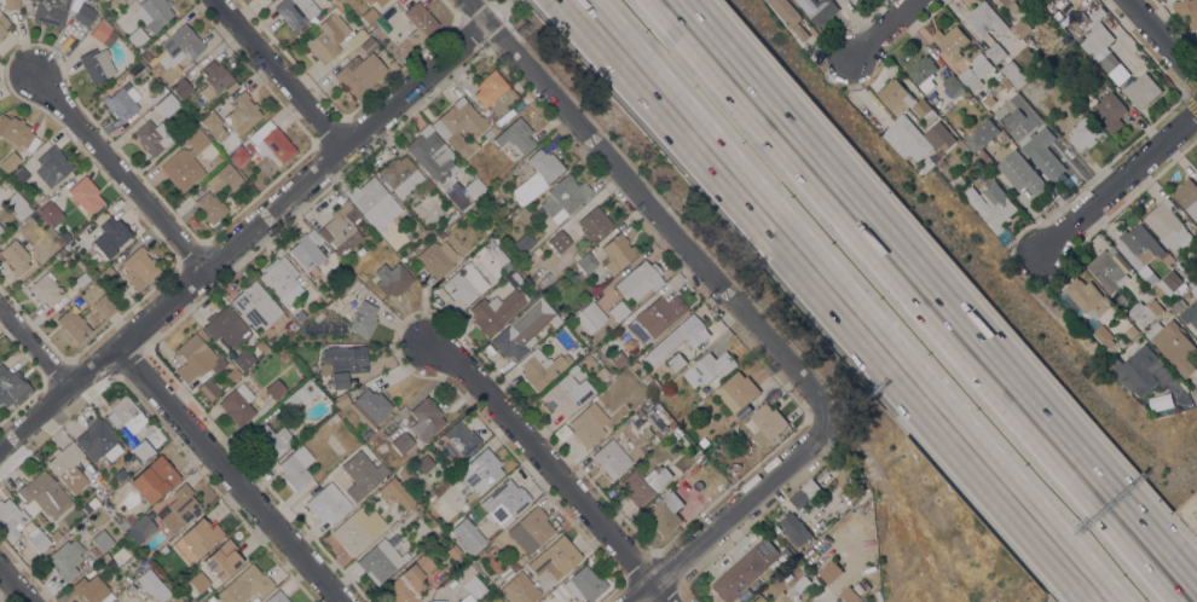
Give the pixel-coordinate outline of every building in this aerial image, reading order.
[(4,5),(3,0),(18,0),(19,7),(5,10),(5,7),(4,8),(2,5),(4,5)] [(36,1),(32,0),(70,0),(62,29),(53,27),(53,24),(46,22),(46,24),(41,23),(41,21),(31,18),(36,1)] [(138,4),(142,0),(166,0),(170,0),(173,2),(168,7),(173,13),(160,25),(160,27),(152,34),(144,24),(145,24),(134,12),(138,4)] [(273,7),(281,0),(313,0),(320,8),(313,15),(318,21),(313,24),(308,19),(294,31),(273,7)] [(375,9),(385,0),(366,0),(375,9)] [(439,24),(415,45),(406,35),(415,28),(403,12),(415,1),(416,2),(418,0),(439,24)] [(768,4),(765,0),(788,0),(802,16),(800,18),(797,22),(809,36),(803,41),(793,30),(794,29),(792,25),(790,27),(769,2),(768,4)] [(800,8),(810,0),(832,0),(840,10),(819,28),(800,8)] [(1010,28),(1000,36),(993,28),(982,37),(966,19),(967,19),(965,17),(984,0),(1010,28)] [(1006,7),(999,0),(1016,0),(1014,1),(1019,7),(1013,12),(1008,6),(1006,7)] [(1180,1),(1180,0),(1189,0),(1196,0),(1196,29),(1191,30),(1189,15),(1174,16),(1173,2),(1180,1)] [(97,12),(87,27),(71,17),(82,1),(97,12)] [(1082,18),(1087,13),(1088,17),(1092,13),(1091,12),(1094,8),(1095,11),(1101,6),(1106,13),(1094,23),(1093,22),(1088,25),(1082,18)] [(365,24),(359,17),(371,7),(377,15),(365,24)] [(351,30),(332,45),(339,51),(323,64),(313,53),(312,54),(308,50),(310,48),(305,44),(322,29),(318,24),(334,10),(351,30)] [(2,37),(0,40),(0,11),(11,24),(5,29),(7,31),(1,36),(2,37)] [(117,33),(109,46),(102,41),(102,42),(89,34),(102,17),(111,25),(110,28),(117,33)] [(1033,29),(1022,39),(1011,27),(1022,17),(1033,29)] [(1085,33),(1075,41),(1069,35),(1070,34),(1065,29),(1074,21),(1085,33)] [(1079,44),(1093,31),(1091,29),(1099,21),(1116,39),(1093,59),(1079,44)] [(184,22),(197,36),(206,46),(190,59),(186,53),(175,63),(160,44),(184,22)] [(930,36),(938,29),(944,35),(956,24),(971,41),(959,52),(962,56),(954,63),(930,36)] [(149,37),(139,45),(143,50),(137,54),(133,50),(137,47),(126,35),(138,25),(149,37)] [(362,27),(368,34),(352,50),(345,41),(362,27)] [(366,53),(359,44),(370,35),(377,44),(366,53)] [(985,52),(996,41),(1007,54),(995,64),(985,52)] [(116,73),(92,85),(77,56),(96,47),(98,51),(105,47),(109,54),(109,58),(116,73)] [(355,97),(349,89),(347,92),(343,87),(346,86),(341,80),(339,82),(332,75),(335,74),(335,73),(357,53),(362,59),(371,51),(387,69),(355,97)] [(1098,62),(1111,52),(1121,63),(1108,74),(1098,62)] [(956,76),(968,66),(970,69),(977,63),(973,59),(981,53),(983,57),(984,56),(994,66),(979,79),(983,83),(973,92),(968,87),(967,88),(956,76)] [(904,70),(920,56),(923,58),(926,54),(927,57),(930,56),(935,62),(932,63),(938,69),(932,74),(935,76),(931,80),(936,86),(925,94),(904,70)] [(216,93),(215,92),(207,100),(198,91),(208,82),(203,77),(204,75),(199,69),(213,58),(218,64),(219,62),(233,79),(216,93)] [(179,74),(168,83),(158,74),(150,65),(157,59),(164,68),(169,64),(179,74)] [(1000,69),(1011,59),(1029,79),(1018,89),(1000,69)] [(517,97),(501,111),(503,115),(499,117),(498,115),(497,115),(487,104),(484,108),(473,94),(479,88),(475,86),(479,83),(478,82),(493,68),(517,97)] [(1140,110),(1122,89),(1133,80),(1134,81),(1145,71),(1162,91),(1140,110)] [(966,89),(955,99),(941,83),(952,74),(966,89)] [(144,93),(141,95),(145,100),(139,105),(139,106),(125,120),(118,114),(116,117),(111,112),(110,112),(105,108),(106,106),(103,102),(104,100),(103,99),(108,94),(109,97),(121,86),(115,80),(121,75),(127,81),(131,77),(138,85),(139,83),(145,89),(143,92),(144,93)] [(181,99),(170,87),(183,76),(193,89),(181,99)] [(877,93),(889,83),(887,82),(892,77),(894,79),(895,77),(908,93),(909,92),(918,102),(923,97),(938,115),(927,125),(912,108),(910,108),(908,105),(896,116),(877,93)] [(1001,82),(1006,79),(1010,83),(1005,87),(1001,82)] [(229,93),(225,88),(235,80),(238,85),(229,93)] [(1004,88),(997,93),(994,87),(1000,83),(1004,88)] [(1017,91),(1011,95),(1005,88),(1011,83),(1017,91)] [(154,103),(148,95),(160,86),(162,85),(167,91),(164,92),(166,93),(154,103)] [(238,135),(222,118),(236,106),(231,100),(243,89),(249,95),(248,98),(253,104),(254,102),(258,105),(256,108),(262,115),(238,135)] [(1127,108),(1128,110),(1118,118),(1124,125),(1111,135),(1103,126),(1106,123),(1092,109),(1097,105),(1095,103),(1097,102),(1099,103),(1104,98),(1104,97),(1106,94),(1108,94),(1111,91),(1127,108)] [(1043,122),(1034,132),(1035,133),(1045,125),(1057,138),(1047,146),(1066,169),(1052,183),(1020,146),(1022,146),(993,114),(1018,92),(1043,122)] [(155,105),(169,93),(175,99),(173,102),(178,108),(166,117),(155,105)] [(432,123),(452,104),(451,104),(462,95),(480,116),(481,115),(488,125),(473,138),(480,146),(463,161),(432,123)] [(213,110),(224,122),(220,125),(229,134),(219,141),(201,121),(213,110)] [(160,151),(160,152),(157,154),(152,157),(150,155),(150,156),(148,154),(148,152),(146,150),(148,149),(146,147),(143,144),(141,145),(138,140),(139,139),(138,138),(135,135),(133,132),(135,129),(138,127),(138,128),(149,118),(156,112),(162,120),(161,121),(169,131),(168,132),(174,138),(160,151)] [(18,146),(0,136),(0,117),(2,114),(10,118),(12,115),(19,120),(21,117),(24,120),(23,122),(30,127),(28,129),(34,134),(25,147),(19,144),(18,146)] [(933,147),(918,162),(910,154),(904,160),(898,152),(897,154),(880,134),(903,114),(933,147)] [(519,116),(533,132),(531,133),(533,135),(531,138),(536,143),(514,162),(508,155),(516,147),(513,143),(511,144),(507,139),(502,143),(503,144),(501,145),(499,145),(498,145),(492,139),(519,116)] [(1072,129),(1071,128),(1074,126),(1074,127),(1087,116),(1101,133),(1094,139),(1095,139),(1092,141),(1080,152),(1068,139),(1074,134),(1070,131),(1072,129)] [(989,117),(1000,131),(975,154),(962,140),(989,117)] [(270,120),(274,126),(276,126),(296,150),(291,154),(293,156),(289,158),(288,157),(277,166),(266,154),(264,156),(254,144),(247,150),(242,144),(270,120)] [(936,149),(923,134),(938,120),(958,140),(944,152),(938,146),(936,149)] [(404,146),(420,133),(417,132),(428,122),(433,128),(433,129),(455,156),(451,160),(458,168),(453,172),(462,181),(472,172),(485,187),(472,199),(474,202),(463,212),(461,209),(459,210),(445,193),(443,195),(432,181),(434,180),(404,146)] [(487,139),(482,133),(488,127),(492,125),(497,131),(487,139)] [(198,127),(210,140),(192,156),(203,168),(196,174),(198,178),(181,192),(179,189),(178,189),(175,186),(177,186),(174,183),(173,184),(168,178),(168,176),(160,167),(174,154),(179,149),(181,147),(184,149),(187,149),(191,146),(185,139),(198,127)] [(50,187),(35,170),(41,164),(35,158),(53,144),(74,167),(50,187)] [(241,144),(250,156),(238,167),(227,156),(241,144)] [(526,158),(539,147),(544,154),(547,151),(549,154),(551,152),(565,168),(547,183),(526,158)] [(6,172),(0,164),(0,159),(11,149),(19,160),(6,172)] [(938,149),(943,154),(939,157),(935,152),(938,149)] [(994,161),(988,166),(977,154),(983,149),(994,161)] [(1048,185),(1035,197),(1025,185),(1018,191),(996,166),(1016,149),(1048,185)] [(400,198),(376,172),(392,157),(394,160),(397,157),(399,160),(405,155),(424,178),(400,198)] [(936,163),(941,158),(947,164),(942,169),(936,163)] [(244,181),(232,192),(225,185),(215,193),(206,180),(227,162),(244,181)] [(18,185),(10,175),(21,166),(29,175),(18,185)] [(568,214),(567,213),(565,214),(560,209),(550,216),(539,204),(550,195),(547,191),(553,186),(551,185),(556,180),(557,181),(568,172),(574,180),(573,181),(578,185),(584,180),(594,192),(568,214)] [(66,190),(85,174),(98,190),(98,191),(98,192),(97,193),(104,202),(88,215),(66,190)] [(403,208),(383,226),(382,225),(374,224),(372,225),(343,191),(352,183),(357,186),(358,187),(372,175),(403,208)] [(1196,185),(1196,184),(1196,223),(1186,210),(1184,212),(1179,206),(1180,203),(1172,193),(1190,178),(1196,185)] [(543,181),(547,185),(539,191),(537,187),(543,181)] [(995,181),(1006,195),(1018,209),(1010,216),(1011,219),(1006,224),(1005,221),(1001,224),(1005,228),(999,233),(983,215),(982,216),(962,193),(971,185),(979,195),(995,181)] [(5,199),(16,190),(27,203),(31,210),(21,220),(15,213),(16,213),(5,199)] [(216,220),(218,221),(210,227),(207,222),(208,221),(207,219),(204,221),(196,210),(199,207),(195,201),(207,190),(213,196),(215,193),(229,209),(216,220)] [(1143,219),(1167,197),(1178,209),(1173,213),(1184,226),(1184,227),(1190,233),(1179,244),(1180,245),(1174,251),(1163,238),(1162,239),(1143,219)] [(63,214),(51,226),(37,210),(50,198),(63,214)] [(346,253),(347,254),(341,260),(332,250),(335,248),(329,241),(326,243),(317,231),(332,216),(330,213),(343,201),(349,208),(352,206),(360,215),(352,222),(364,237),(346,253)] [(579,220),(597,204),(613,222),(600,235),(597,233),(590,239),(584,232),(584,230),(582,226),(580,221),(579,220)] [(111,215),(115,220),(117,218),(122,224),(125,222),(128,227),(127,228),(132,235),(116,248),(117,250),(108,259),(92,241),(103,231),(98,226),(111,215)] [(1160,297),(1152,288),(1151,289),(1137,272),(1137,271),(1115,245),(1121,239),(1140,222),(1166,253),(1167,251),(1174,260),(1167,266),(1162,261),(1151,260),(1146,264),(1160,279),(1173,270),(1189,289),(1178,299),(1174,295),(1168,300),(1163,294),(1160,297)] [(556,251),(545,239),(559,227),(569,239),(556,251)] [(287,250),(291,247),(290,247),(296,241),(294,238),(302,231),(305,233),(311,228),(320,238),(314,244),(325,256),(317,265),(314,262),(305,271),(300,265),(287,250)] [(441,239),(438,235),(443,230),(446,235),(441,239)] [(65,242),(59,236),(65,231),(70,237),(65,242)] [(521,255),(511,243),(526,231),(536,242),(521,255)] [(612,274),(603,265),(609,259),(600,248),(619,231),(624,237),(629,242),(626,243),(630,247),(632,244),(638,251),(612,274)] [(5,257),(0,253),(0,250),(13,238),(29,255),(28,256),(29,259),(27,261),(30,265),(17,276),(12,268),(13,267),(8,262),(7,264),(4,259),(5,257)] [(436,279),(416,255),(433,241),(438,245),(444,239),(458,255),(451,261),(455,265),(436,279)] [(141,244),(148,251),(145,253),(150,259),(152,256),(156,261),(154,262),(160,270),(137,290),(129,282),(138,274),(135,272),(133,273),(129,270),(123,276),(117,268),(122,264),(121,262),(141,244)] [(1086,266),(1104,249),(1108,253),(1114,247),(1132,270),(1127,274),(1129,278),(1110,294),(1086,266)] [(588,251),(598,264),(585,273),(576,262),(588,251)] [(299,272),(294,277),(303,289),(287,305),(279,296),(278,297),(267,284),(266,286),(264,283),(265,282),(259,276),(265,271),(262,268),(276,256),(278,259),(283,254),(299,272)] [(468,260),(475,268),(486,257),(495,268),(484,278),(488,284),(467,305),(462,299),(459,301),(456,297),(455,300),(441,284),(468,260)] [(643,259),(649,265),(653,261),(663,272),(658,276),(664,282),(653,291),(650,288),(631,305),(613,284),(643,259)] [(508,260),(513,266),(505,272),(501,265),(508,260)] [(383,264),(388,270),(398,261),(414,278),(398,293),(397,290),(393,293),(392,291),(386,296),(374,283),(380,278),(374,272),(383,264)] [(115,297),(97,277),(109,265),(118,277),(127,288),(115,297)] [(513,268),(520,277),(519,278),(521,282),(519,284),(517,283),(513,286),(503,276),(513,268)] [(36,297),(34,299),(31,295),(33,294),(28,288),(30,285),(29,285),(33,282),(33,283),(45,272),(46,273),(48,271),(54,278),(52,280),(58,286),(59,285),(64,293),(60,296),(57,300),(57,301),(54,303),(54,302),(50,307),(44,301),(41,303),(36,297)] [(80,286),(73,279),(83,271),(89,278),(80,286)] [(1064,289),(1076,277),(1080,279),(1081,279),(1086,285),(1089,282),(1103,296),(1104,295),(1111,303),(1098,314),(1099,316),(1093,322),(1064,289)] [(557,278),(563,284),(556,291),(550,285),(557,278)] [(230,301),(242,290),(241,289),(244,286),(245,288),(254,279),(283,311),(282,312),(287,317),(274,328),(271,323),(264,329),(259,324),(255,328),(230,301)] [(486,337),(472,320),(474,318),(473,317),(474,316),(469,309),(482,296),(487,302),(496,295),(501,301),(517,285),(528,299),(526,301),(527,301),(486,337)] [(91,303),(104,293),(117,308),(104,319),(91,303)] [(653,338),(652,337),(642,345),(631,332),(641,325),(634,317),(660,295),(666,302),(677,294),(689,308),(653,338)] [(530,330),(537,338),(526,347),(528,349),(515,360),(510,355),(508,357),(505,354),(504,355),(491,341),(508,325),(509,328),(511,325),(509,324),(517,317),(517,316),(539,296),(545,302),(548,306),(561,320),(554,328),(544,317),(530,330)] [(1144,328),(1140,331),(1124,314),(1139,301),(1144,306),(1153,297),(1163,309),(1144,328)] [(363,299),(377,307),(374,314),(376,316),(375,319),(377,320),(368,338),(347,328),(363,299)] [(594,330),(589,334),(572,316),(578,311),(591,299),(608,318),(594,330)] [(620,299),(630,311),(618,322),(608,309),(620,299)] [(1179,314),(1196,299),(1196,330),(1190,322),(1186,324),(1179,314)] [(1178,301),(1184,308),(1175,316),(1169,308),(1178,301)] [(214,340),(202,326),(207,322),(206,319),(214,312),(215,313),(220,308),(221,308),(227,303),(248,328),(247,328),(251,334),(235,349),(229,343),(227,345),(219,335),(214,340)] [(56,319),(70,306),(92,330),(76,343),(56,319)] [(300,322),(294,316),(301,309),(307,316),(300,322)] [(1168,309),(1170,313),(1164,319),(1161,316),(1168,309)] [(692,312),(711,335),(694,349),(688,343),(686,346),(683,342),(686,340),(683,337),(649,367),(641,358),(648,352),(647,351),(692,312)] [(299,326),(294,330),(288,324),(293,319),(299,326)] [(1117,345),(1109,352),(1104,347),(1087,329),(1098,319),(1114,338),(1112,340),(1117,345)] [(1150,338),(1149,340),(1144,334),(1157,322),(1162,326),(1172,319),(1179,326),(1178,328),(1182,334),(1185,331),(1186,334),(1185,335),(1196,348),(1186,358),(1196,369),(1185,378),(1150,338)] [(1138,332),(1130,338),(1123,331),(1132,324),(1138,332)] [(186,360),(179,353),(177,355),(173,351),(199,328),(210,338),(206,343),(215,355),(219,353),(227,363),(215,374),(210,367),(199,376),(204,382),(208,377),(220,392),(209,403),(197,389),(190,381),(186,384),(174,371),(186,360)] [(1172,380),(1166,386),(1162,386),(1158,382),(1152,388),(1153,390),(1149,394),(1147,392),(1140,398),(1133,390),(1129,393),(1105,366),(1116,357),(1122,363),(1145,342),(1158,358),(1163,364),(1173,376),(1172,380)] [(576,349),(580,345),(586,351),(580,355),(576,349)] [(330,361),(323,363),(322,349),(365,346),(366,365),(366,370),(360,371),(360,372),(346,374),(347,388),(332,389),(331,374),(330,361)] [(553,378),(551,377),(540,387),(542,388),(536,392),(522,376),(524,375),(522,372),(524,370),(520,365),(519,363),(537,347),(547,359),(549,357),(551,360),(556,357),(556,358),(560,354),(568,364),(553,378)] [(232,359),(245,348),(255,359),(250,364),(242,371),(232,359)] [(626,358),(615,366),(608,358),(619,349),(626,358)] [(289,357),(284,361),(279,355),(284,351),(289,357)] [(676,372),(665,360),(677,351),(687,363),(676,372)] [(715,377),(716,378),(715,381),(712,378),(706,384),(701,378),(696,383),(687,371),(692,367),(692,366),(710,352),(716,359),(725,351),(738,364),(725,375),(722,371),(715,377)] [(600,365),(595,370),(592,366),(594,365),(585,357),(589,353),(600,365)] [(634,370),(629,365),(636,359),(640,364),(634,370)] [(1,401),(0,402),(0,364),(1,363),(6,369),(6,367),(11,374),(16,370),(23,377),(22,378),(31,389),(13,405),(11,401),(5,406),(1,401)] [(602,365),(609,372),(601,380),(595,372),(602,365)] [(233,367),(239,375),(231,382),(225,376),(233,367)] [(734,415),(715,392),(739,370),(745,377),(747,376),(761,392),(734,415)] [(567,372),(577,383),(584,378),(595,390),(565,417),(560,412),(555,416),(539,396),(567,372)] [(660,384),(652,392),(641,377),(646,372),(652,380),(654,377),(660,384)] [(287,389),(274,400),(267,393),(267,394),(265,390),(265,389),(264,388),(276,377),(287,389)] [(306,380),(317,393),(303,404),(300,399),(289,409),(282,401),(306,380)] [(238,427),(218,403),(221,399),(235,387),(235,388),(242,381),(254,395),(247,403),(255,412),(238,427)] [(348,405),(366,387),(371,393),(374,390),(376,394),(378,392),(393,406),(370,428),(349,406),(340,411),(336,407),(331,400),(346,393),(349,401),(348,404),(348,405)] [(148,419),(143,424),(146,428),(140,433),(137,429),(132,434),(121,422),(115,427),(105,416),(111,411),(109,407),(108,404),(116,396),(118,399),(125,393),(148,419)] [(426,395),(443,413),(440,416),(446,422),(430,435),(422,441),(409,427),(417,419),(409,411),(426,395)] [(592,400),(609,418),(601,427),(605,432),(585,448),(571,432),(573,429),(567,423),(592,400)] [(788,423),(786,426),(787,427),(779,434),(780,435),(777,438),(776,436),(770,441),(769,440),(762,447),(752,435),(759,429),(750,417),(767,401),(773,410),(775,407),(788,423)] [(740,418),(736,413),(747,404),(752,409),(740,418)] [(332,423),(328,418),(336,411),(341,417),(332,423)] [(85,424),(97,413),(117,438),(116,439),(125,448),(110,461),(103,452),(93,462),(74,439),(86,428),(86,426),(85,424)] [(453,465),(438,447),(446,441),(440,434),(457,419),(469,433),(472,430),(481,441),(462,458),(453,465)] [(294,439),(285,446),(287,448),(272,461),(264,452),(261,455),(248,439),(265,423),(273,433),(283,426),(294,439)] [(404,430),(415,442),(401,455),(391,442),(404,430)] [(699,441),(704,436),(710,442),(704,447),(699,441)] [(154,450),(141,461),(131,448),(143,438),(154,450)] [(590,455),(611,438),(632,462),(612,479),(590,455)] [(46,463),(54,456),(51,452),(57,447),(59,451),(66,445),(80,458),(74,464),(89,481),(74,494),(46,463)] [(312,461),(303,468),(312,476),(300,487),(295,492),(282,475),(283,474),(281,471),(283,470),(277,464),(299,446),(312,461)] [(457,471),(486,446),(501,463),(498,465),(504,473),(479,496),(457,471)] [(353,502),(382,478),(358,449),(329,474),(353,502)] [(423,474),(414,464),(426,453),(434,463),(423,474)] [(167,487),(148,504),(128,481),(157,456),(169,468),(170,467),(180,476),(168,488),(167,487)] [(637,508),(623,491),(625,488),(619,481),(636,467),(643,475),(652,468),(653,468),(657,464),(658,465),(660,464),(663,468),(665,465),(673,475),(637,508)] [(48,522),(42,526),(33,514),(35,513),(17,490),(28,480),(29,481),(45,468),(73,502),(53,519),(51,516),(45,514),(40,508),(37,510),(48,522)] [(114,475),(122,468),(128,476),(121,484),(114,475)] [(415,499),(417,503),(407,510),(405,508),(405,509),(392,493),(384,499),(377,490),(393,476),(415,499)] [(513,516),(510,515),(498,525),(479,503),(508,477),(516,487),(519,485),(521,488),(522,487),(532,499),(513,516)] [(800,487),(800,488),(811,479),(822,490),(811,499),(810,498),(806,502),(806,503),(803,507),(802,505),(798,509),(788,498),(800,487)] [(330,523),(325,517),(322,521),(305,503),(330,480),(352,505),(343,513),(330,523)] [(170,533),(158,519),(170,509),(167,505),(175,498),(172,493),(185,481),(193,492),(190,494),(201,507),(170,533)] [(432,502),(427,497),(445,481),(449,486),(432,502)] [(716,484),(722,491),(712,500),(711,499),(707,504),(704,500),(709,496),(706,493),(716,484)] [(670,488),(684,504),(676,513),(682,520),(663,537),(647,520),(650,517),(644,511),(670,488)] [(7,538),(0,529),(0,499),(2,502),(7,497),(19,510),(22,508),(31,517),(22,526),(19,522),(15,526),(21,533),(12,542),(8,537),(7,538)] [(123,514),(116,520),(102,504),(109,498),(123,514)] [(505,531),(537,504),(548,516),(545,519),(555,531),(527,555),(505,531)] [(359,507),(366,515),(374,509),(387,523),(351,555),(330,532),(359,507)] [(813,536),(800,545),(797,548),(782,531),(785,528),(780,522),(792,511),(813,536)] [(144,513),(157,527),(137,545),(123,531),(144,513)] [(117,523),(129,514),(135,520),(123,531),(117,523)] [(187,563),(170,544),(178,537),(202,515),(212,526),(215,522),(224,532),(187,563)] [(473,525),(474,523),(476,526),(475,527),(486,540),(472,552),(451,528),(465,516),(473,525)] [(40,528),(51,542),(39,551),(28,539),(40,528)] [(50,534),(57,528),(63,536),(56,542),(50,534)] [(115,542),(102,552),(91,539),(103,528),(115,542)] [(583,556),(555,580),(545,569),(537,577),(526,565),(562,533),(583,556)] [(202,561),(207,556),(204,555),(219,543),(220,544),(227,537),(237,546),(235,549),(244,560),(219,581),(202,561)] [(377,585),(355,561),(383,537),(404,561),(377,585)] [(781,555),(728,601),(726,601),(722,597),(721,598),(717,594),(718,594),(710,585),(764,537),(781,555)] [(66,539),(69,543),(75,538),(83,548),(79,552),(82,557),(73,565),(77,571),(65,583),(54,571),(57,569),(47,557),(66,539)] [(453,544),(459,551),(452,558),(445,551),(453,544)] [(110,548),(114,552),(122,545),(132,556),(117,567),(110,557),(103,563),(98,557),(110,548)] [(99,554),(93,558),(87,551),(93,546),(99,554)] [(421,596),(414,601),(391,601),(386,597),(389,595),(383,589),(423,552),(435,565),(420,579),(428,587),(420,595),(421,596)] [(520,565),(515,560),(525,552),(528,557),(520,565)] [(832,560),(843,572),(828,584),(817,572),(832,560)] [(504,579),(499,574),(515,561),(519,566),(513,571),(514,572),(504,579)] [(255,589),(241,601),(233,601),(222,601),(219,598),(220,597),(216,594),(251,562),(262,574),(264,572),(274,584),(261,595),(255,589)] [(456,573),(468,562),(476,571),(473,573),(487,589),(488,587),(491,591),(487,595),(485,591),(478,597),(456,573)] [(172,594),(161,601),(151,592),(149,595),(140,584),(131,592),(126,585),(152,563),(166,579),(162,581),(172,594)] [(596,577),(598,574),(608,585),(588,601),(582,595),(578,598),(563,583),(585,563),(596,577)] [(210,583),(209,584),(212,587),(208,590),(206,587),(199,592),(187,579),(199,569),(210,583)] [(542,594),(532,601),(511,601),(499,589),(520,569),(542,594)] [(786,583),(780,575),(787,569),(793,577),(786,583)] [(115,596),(108,601),(88,601),(81,595),(77,597),(69,587),(82,575),(87,581),(94,574),(115,596)] [(815,586),(796,601),(771,601),(770,601),(782,590),(786,595),(797,584),(794,583),(803,575),(804,575),(805,575),(815,586)] [(821,584),(817,587),(811,580),(815,577),(821,584)] [(860,597),(854,601),(844,601),(838,595),(848,585),(860,597)] [(278,589),(290,601),(262,601),(278,589)] [(880,590),(881,601),(874,601),(873,591),(880,590)] [(437,593),(428,601),(445,601),(437,593)] [(468,594),(476,601),(458,601),(468,594)] [(759,594),(766,601),(750,601),(759,594)]
